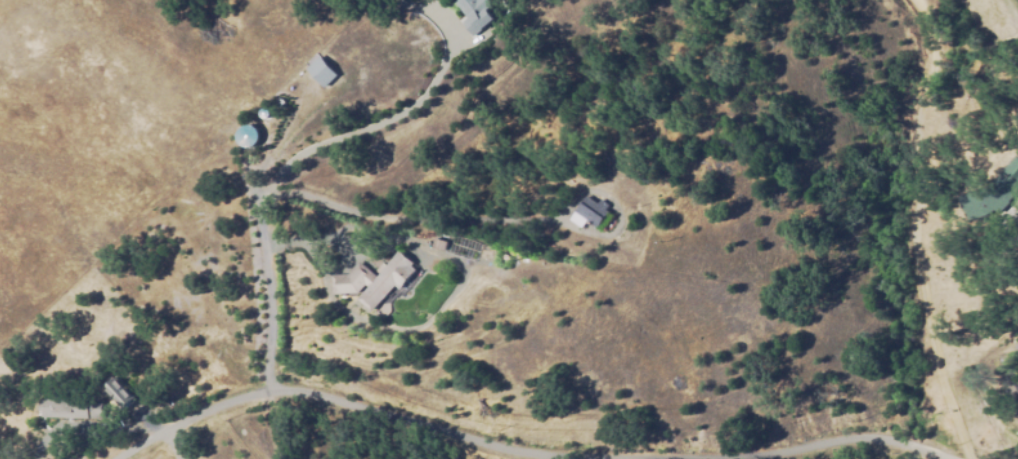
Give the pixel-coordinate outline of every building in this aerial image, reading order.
[(461,1),(460,0),(493,0),(494,13),(498,19),(475,38),(464,23),(469,19),(457,5),(461,1)] [(326,88),(308,69),(321,57),(339,76),(326,88)] [(248,124),(249,124),(251,125),(252,125),(253,126),(254,128),(255,129),(256,131),(256,132),(256,134),(256,136),(256,138),(255,139),(254,141),(253,142),(252,143),(251,144),(249,145),(248,145),(247,145),(245,144),(244,143),(243,142),(242,141),(241,140),(240,138),(240,136),(240,135),(240,133),(240,131),(241,129),(242,128),(243,126),(244,125),(245,125),(246,124),(248,124)] [(989,190),(1017,157),(1017,191),(1009,201),(1010,202),(999,213),(974,222),(965,197),(989,190)] [(602,232),(587,221),(581,228),(570,220),(587,197),(598,205),(601,200),(611,207),(608,212),(614,216),(602,232)] [(434,248),(437,238),(450,242),(446,252),(434,248)] [(374,313),(359,300),(368,289),(365,286),(358,294),(334,296),(332,276),(349,275),(359,264),(376,278),(399,251),(415,264),(413,267),(417,270),(401,290),(396,286),(374,313)] [(142,398),(130,410),(105,386),(117,374),(142,398)] [(102,416),(45,413),(46,393),(103,397),(102,416)]
